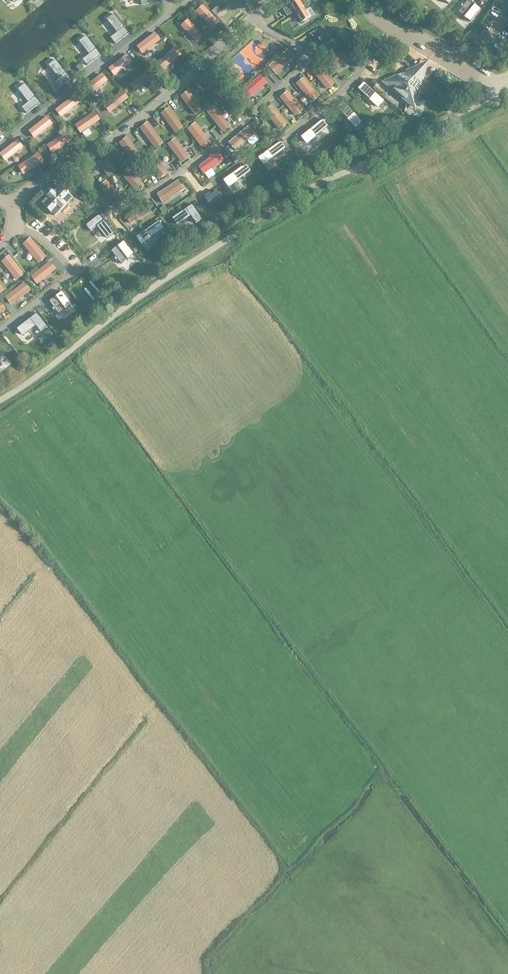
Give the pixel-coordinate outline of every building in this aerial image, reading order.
[(283,11),(287,17),(294,12),(301,23),(308,18),(304,11),(309,8),(304,0),(298,0),(290,5),(291,6),(283,11)] [(469,0),(468,0),(458,12),(470,22),(481,10),(469,0)] [(216,16),(225,7),(221,3),(212,11),(216,16)] [(218,22),(203,7),(197,12),(212,28),(218,22)] [(111,38),(115,44),(129,34),(114,14),(106,20),(117,33),(111,38)] [(203,36),(188,21),(182,27),(197,42),(203,36)] [(344,39),(352,37),(349,25),(341,27),(344,39)] [(154,34),(138,47),(143,53),(159,40),(154,34)] [(83,60),(87,66),(101,55),(86,36),(79,41),(89,55),(83,60)] [(350,48),(330,60),(331,62),(330,62),(332,66),(333,66),(334,67),(354,55),(350,48)] [(180,55),(175,49),(159,62),(164,68),(180,55)] [(288,50),(270,67),(276,74),(283,67),(282,66),(283,65),(284,64),(290,59),(291,59),(294,57),(294,55),(291,52),(290,52),(288,50)] [(131,62),(126,56),(110,69),(115,75),(131,62)] [(53,84),(57,90),(71,79),(55,60),(48,65),(59,79),(53,84)] [(80,63),(76,67),(79,71),(84,68),(80,63)] [(319,66),(313,71),(327,89),(329,88),(330,89),(333,86),(332,85),(334,84),(319,66)] [(386,82),(386,86),(412,108),(416,106),(426,70),(420,66),(386,82)] [(152,78),(147,71),(131,85),(136,91),(152,78)] [(204,76),(202,77),(216,96),(223,91),(209,72),(207,73),(207,72),(203,75),(204,76)] [(101,75),(85,88),(90,94),(106,81),(101,75)] [(260,75),(241,92),(248,99),(258,90),(258,91),(267,83),(260,75)] [(304,79),(297,84),(311,103),(313,101),(314,102),(317,99),(316,98),(318,97),(304,79)] [(364,82),(358,88),(369,99),(369,100),(373,103),(374,102),(379,106),(384,100),(364,82)] [(22,107),(27,114),(40,103),(25,83),(18,89),(28,102),(22,107)] [(183,95),(181,97),(182,98),(195,115),(202,110),(188,91),(186,93),(186,92),(182,95),(183,95)] [(121,92),(105,106),(110,112),(127,99),(121,92)] [(289,92),(282,97),(297,115),(298,114),(299,115),(302,112),(302,111),(303,110),(289,92)] [(78,104),(73,97),(56,110),(61,117),(78,104)] [(343,101),(337,107),(347,119),(350,123),(352,122),(356,127),(362,121),(343,101)] [(273,106),(267,112),(281,130),(283,129),(287,127),(286,126),(288,124),(273,106)] [(214,107),(208,112),(223,131),(229,126),(214,107)] [(163,113),(162,114),(176,132),(182,127),(168,109),(167,110),(166,109),(163,112),(163,113)] [(134,111),(127,114),(129,120),(137,116),(134,111)] [(98,120),(94,113),(76,125),(81,132),(98,120)] [(51,125),(46,118),(30,131),(35,138),(51,125)] [(323,119),(301,136),(306,143),(311,139),(312,140),(316,137),(316,136),(328,126),(323,119)] [(142,127),(140,128),(141,129),(154,147),(161,142),(147,123),(146,124),(145,124),(141,126),(142,127)] [(209,142),(195,124),(188,129),(202,147),(204,146),(205,147),(208,144),(207,143),(209,142)] [(248,127),(229,143),(235,150),(242,144),(242,143),(242,141),(244,141),(249,136),(250,136),(254,134),(254,132),(251,129),(250,129),(248,127)] [(354,146),(359,143),(351,131),(346,134),(354,146)] [(71,141),(66,134),(49,146),(53,152),(71,141)] [(327,139),(331,150),(336,148),(331,137),(327,139)] [(122,142),(120,143),(121,144),(134,161),(135,163),(138,161),(142,158),(128,139),(127,138),(125,139),(124,138),(121,141),(122,142)] [(175,139),(169,145),(181,162),(188,156),(175,139)] [(17,141),(1,154),(6,160),(22,148),(17,141)] [(281,141),(259,157),(263,163),(268,160),(270,161),(274,158),(274,157),(287,148),(281,141)] [(313,165),(319,162),(311,141),(305,144),(313,165)] [(219,152),(199,167),(200,169),(200,170),(203,174),(205,174),(208,172),(208,170),(214,166),(214,164),(216,164),(217,165),(225,160),(219,152)] [(166,172),(153,154),(146,159),(159,178),(161,176),(162,177),(165,175),(165,174),(166,172)] [(37,155),(20,166),(24,173),(42,162),(37,155)] [(246,164),(224,180),(228,186),(233,183),(234,184),(239,181),(239,180),(251,171),(246,164)] [(273,164),(268,167),(276,186),(281,184),(273,164)] [(143,186),(128,168),(122,174),(137,192),(139,190),(139,191),(143,188),(142,187),(143,186)] [(300,170),(294,173),(297,180),(303,176),(300,170)] [(247,179),(256,200),(263,196),(254,176),(247,179)] [(122,199),(106,181),(100,187),(115,205),(117,203),(117,204),(121,201),(120,200),(122,199)] [(179,181),(158,195),(163,202),(171,197),(170,196),(171,195),(173,195),(179,190),(180,191),(183,188),(183,187),(181,183),(180,183),(179,181)] [(72,198),(58,185),(41,205),(55,217),(72,198)] [(146,202),(126,217),(127,219),(127,220),(130,223),(131,223),(135,221),(135,220),(141,216),(141,214),(143,214),(144,215),(151,209),(146,202)] [(192,204),(173,218),(177,224),(182,220),(183,221),(191,216),(196,223),(202,218),(192,204)] [(114,234),(99,215),(86,225),(91,231),(97,226),(107,239),(114,234)] [(217,227),(227,223),(225,218),(215,222),(217,227)] [(159,221),(137,236),(141,243),(146,239),(147,241),(152,238),(152,237),(164,228),(159,221)] [(38,262),(45,257),(30,239),(28,240),(28,239),(24,242),(25,243),(23,244),(38,262)] [(121,264),(134,254),(124,241),(111,251),(121,264)] [(17,280),(23,274),(9,256),(7,258),(7,257),(3,259),(4,260),(2,262),(17,280)] [(50,262),(32,277),(33,278),(32,279),(35,282),(36,282),(37,283),(55,269),(50,262)] [(6,297),(11,304),(30,290),(28,288),(29,288),(26,284),(26,285),(24,283),(6,297)] [(107,302),(112,299),(102,285),(97,288),(107,302)] [(55,296),(49,301),(59,314),(65,309),(65,310),(68,308),(68,307),(72,304),(62,291),(55,296)] [(36,313),(16,329),(20,333),(30,325),(32,328),(36,326),(40,332),(47,327),(36,313)] [(49,329),(44,332),(48,337),(52,333),(49,329)]
